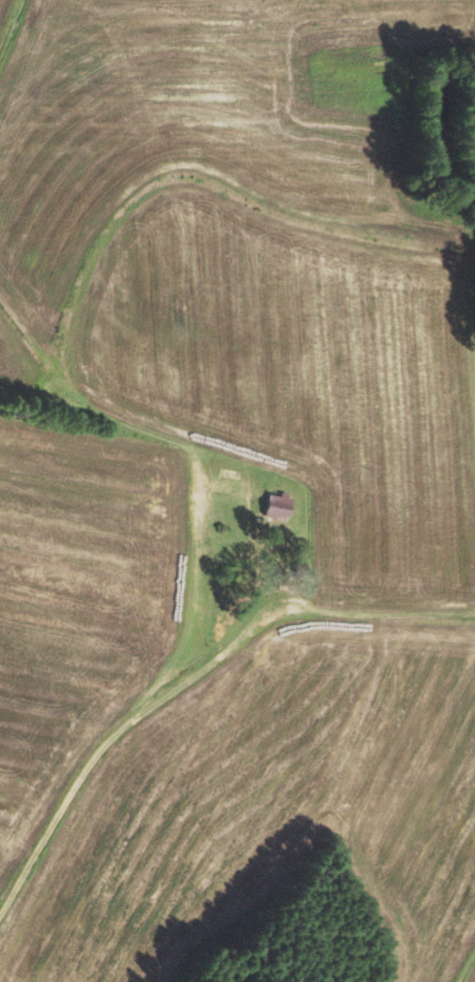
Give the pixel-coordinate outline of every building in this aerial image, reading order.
[(296,497),(272,494),(269,516),(293,520),(296,497)]
